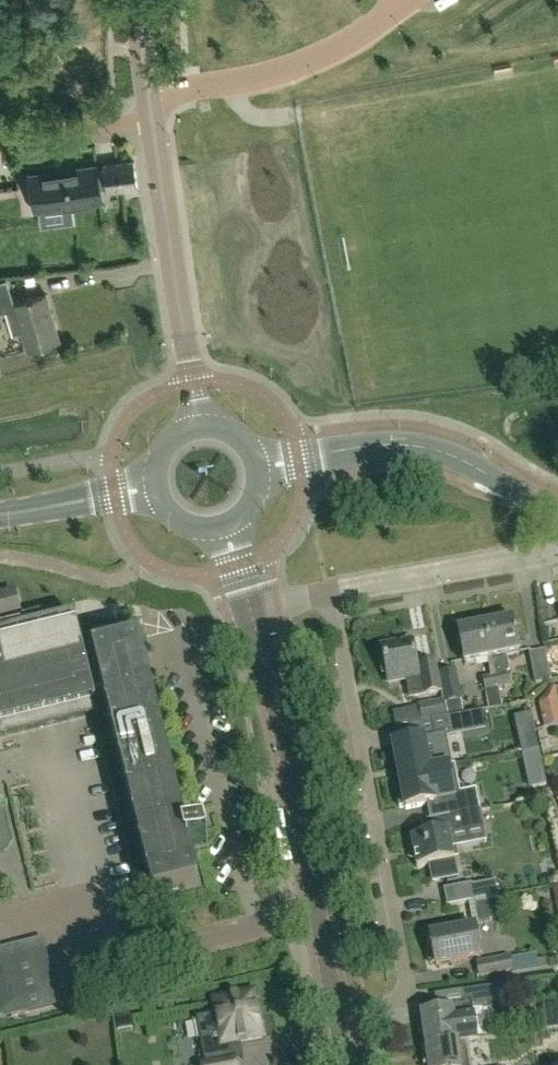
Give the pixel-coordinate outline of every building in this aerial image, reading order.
[(107,189),(138,185),(135,161),(103,165),(104,167),(107,187),(107,189)] [(107,187),(104,168),(98,168),(98,162),(28,172),(33,211),(103,202),(101,188),(107,187)] [(28,348),(60,339),(47,293),(15,303),(28,348)] [(21,613),(15,591),(0,595),(0,618),(21,613)] [(513,618),(485,624),(501,708),(502,707),(499,689),(511,686),(508,673),(511,673),(508,655),(520,653),(513,618)] [(501,708),(485,624),(458,629),(464,664),(488,659),(491,675),(482,677),(489,710),(501,708)] [(96,715),(93,701),(96,701),(95,696),(104,694),(154,895),(200,884),(140,640),(84,654),(77,625),(0,644),(0,738),(96,715)] [(435,661),(417,665),(412,644),(401,646),(400,642),(380,646),(388,683),(406,680),(409,690),(411,694),(415,697),(419,697),(441,693),(435,661)] [(546,649),(529,653),(535,684),(551,681),(546,649)] [(462,700),(456,670),(440,673),(446,703),(462,700)] [(420,707),(423,722),(430,720),(445,718),(442,703),(420,707)] [(459,715),(445,718),(430,720),(435,734),(462,730),(461,726),(474,723),(472,715),(459,717),(459,715)] [(447,749),(426,753),(423,739),(435,736),(435,734),(430,720),(423,722),(408,725),(411,741),(393,744),(399,777),(450,768),(447,749)] [(455,767),(450,768),(399,777),(401,788),(396,789),(399,808),(405,806),(406,809),(424,805),(428,821),(477,811),(480,811),(476,790),(460,793),(455,767)] [(454,861),(448,831),(453,830),(453,833),(480,827),(477,811),(428,821),(421,822),(423,836),(411,838),(417,868),(430,866),(433,882),(457,877),(454,861)] [(477,900),(474,884),(446,889),(449,906),(477,900)] [(429,936),(431,950),(426,951),(429,966),(434,965),(434,966),(479,957),(474,927),(429,936)] [(0,946),(0,1012),(54,1002),(42,938),(0,946)] [(480,961),(484,977),(514,971),(511,955),(480,961)] [(533,999),(531,986),(514,988),(513,986),(492,989),(492,987),(464,991),(466,1006),(473,1005),(473,1006),(494,1004),(533,999)] [(262,1035),(255,994),(215,1001),(218,1015),(199,1018),(207,1063),(202,1064),(238,1064),(236,1057),(234,1058),(231,1041),(262,1035)] [(426,1047),(477,1039),(473,1006),(473,1005),(466,1006),(453,1008),(453,1010),(416,1015),(419,1031),(424,1031),(426,1047)] [(194,1019),(179,1021),(182,1037),(196,1034),(194,1019)] [(199,1058),(198,1036),(177,1038),(178,1059),(199,1058)] [(466,1041),(477,1039),(426,1047),(429,1064),(470,1064),(466,1041)]
